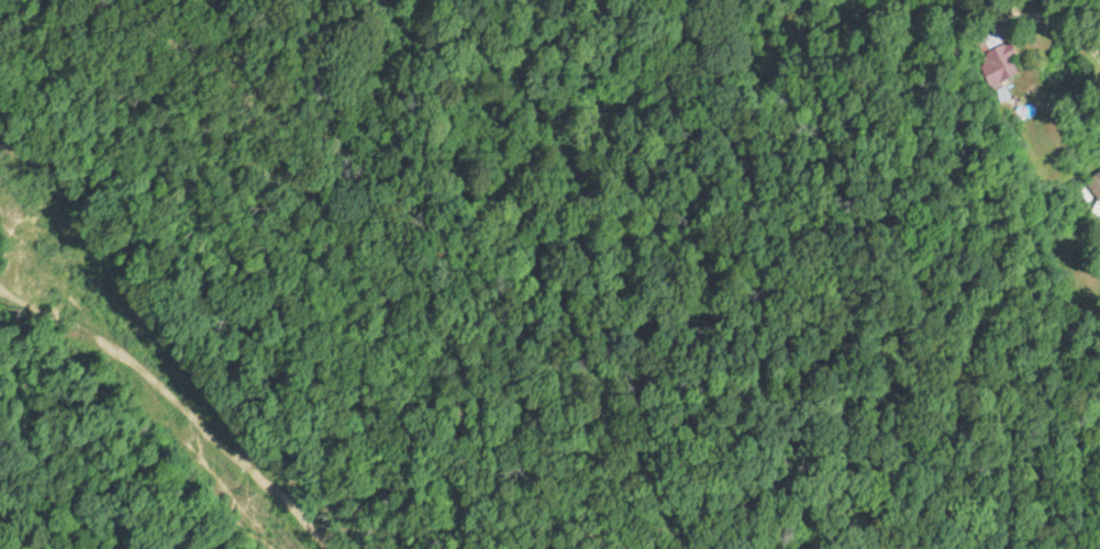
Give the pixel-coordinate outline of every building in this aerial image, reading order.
[(1015,75),(1011,46),(983,49),(988,87),(1002,85),(1001,77),(1015,75)] [(1099,204),(1099,203),(1099,170),(1083,183),(1099,204)]
